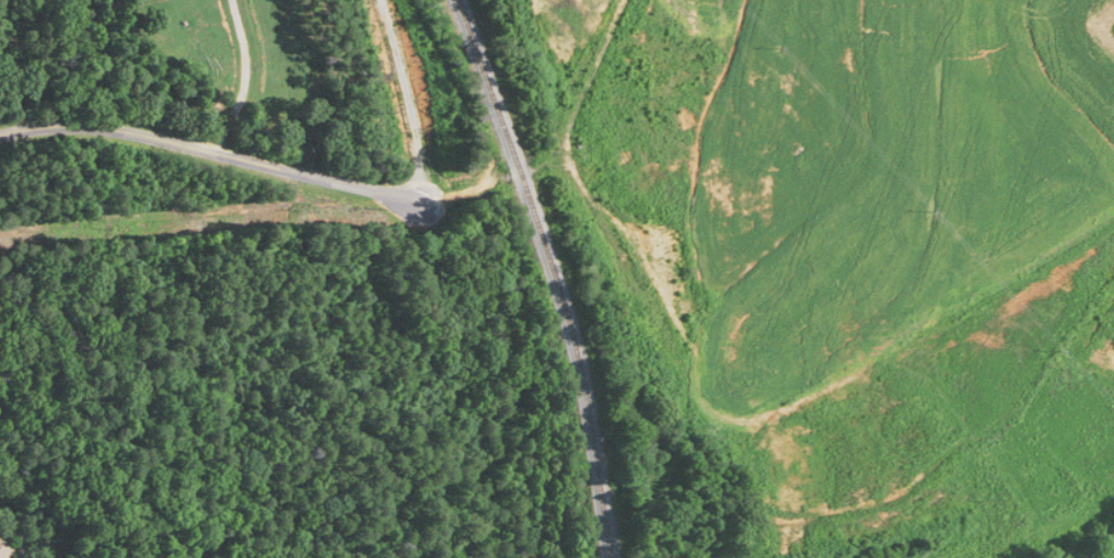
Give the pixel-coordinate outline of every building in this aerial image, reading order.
[(0,539),(0,557),(10,557),(16,551),(0,539)]
